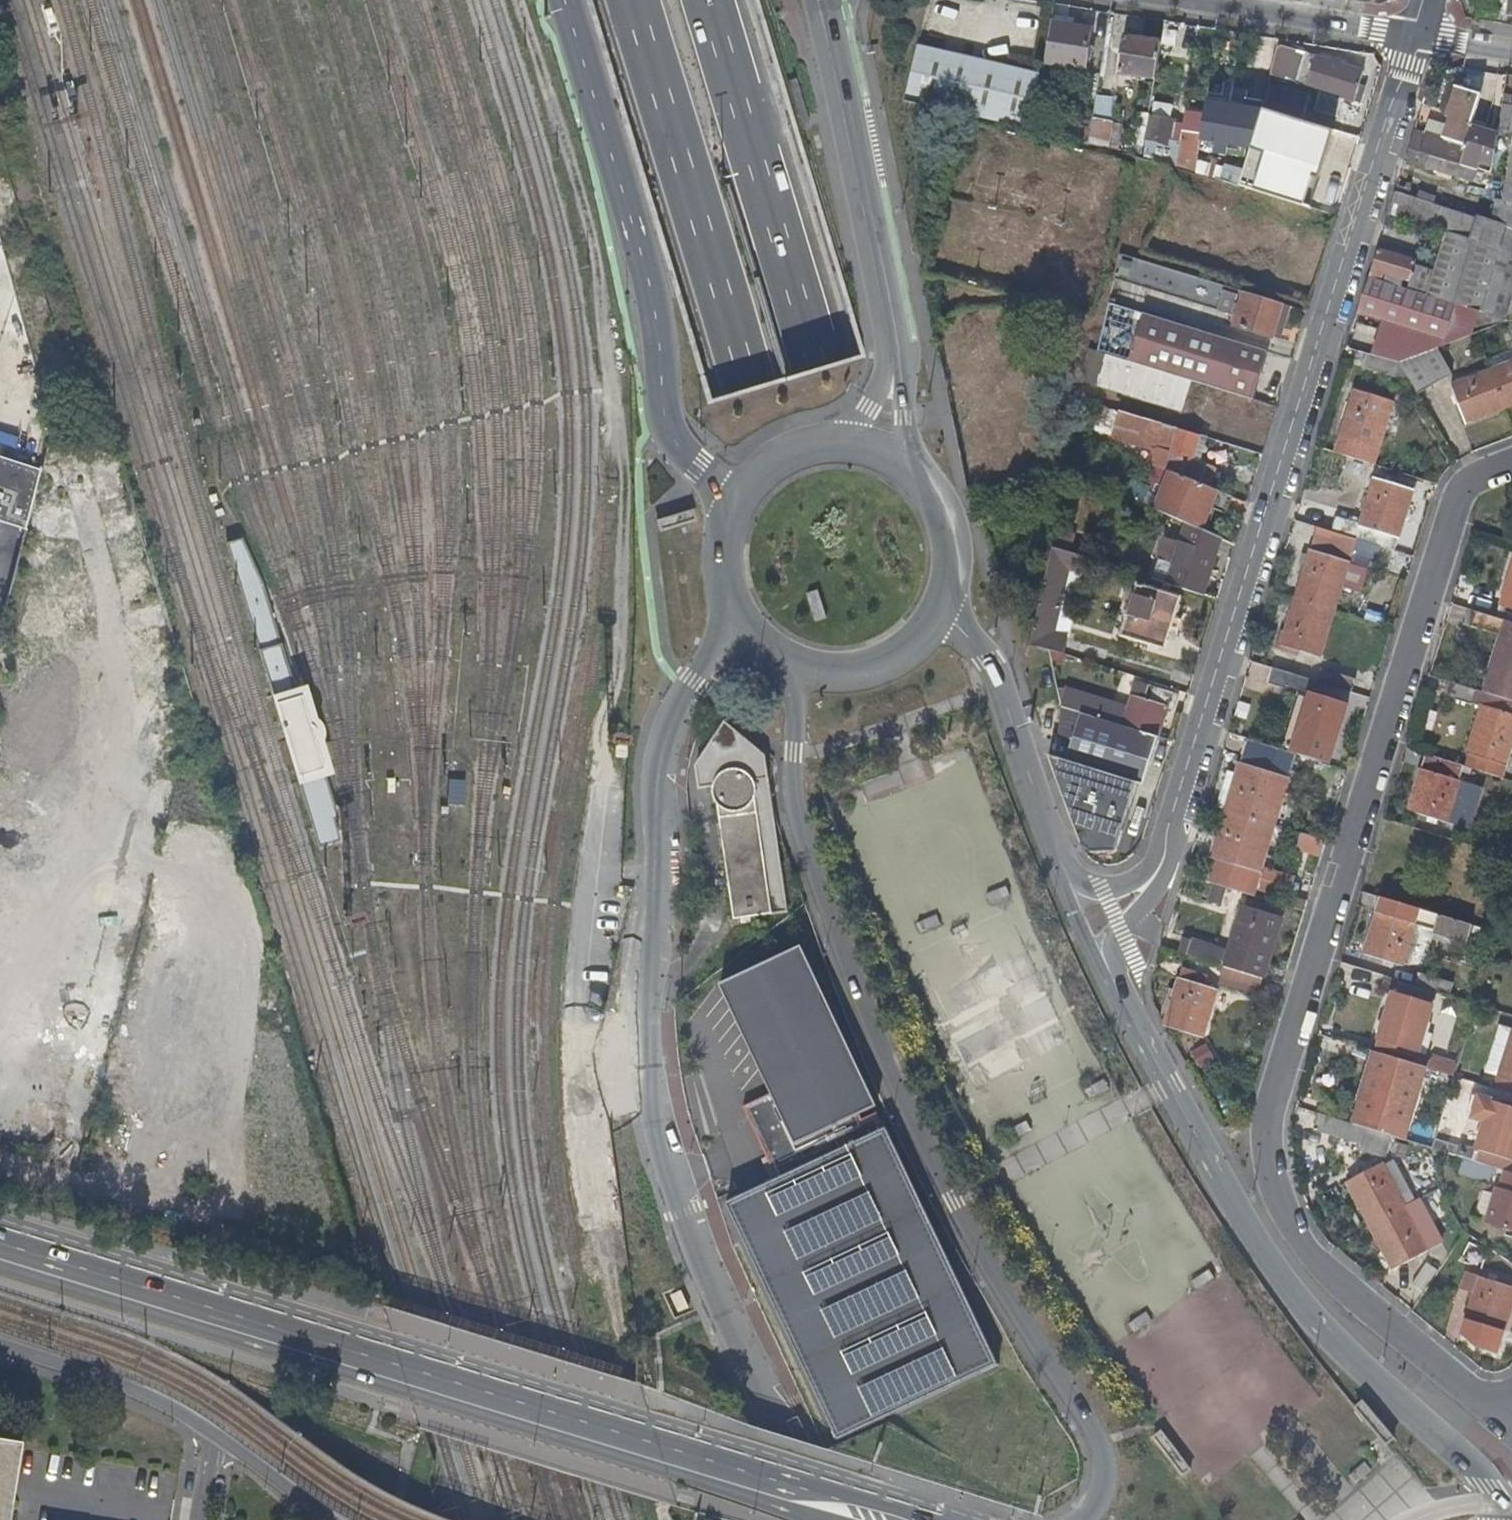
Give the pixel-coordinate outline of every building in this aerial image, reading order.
[(1092,29),(1053,22),(1046,62),(1086,68),(1092,29)] [(1120,72),(1156,78),(1162,41),(1126,35),(1120,72)] [(1360,85),(1365,69),(1280,43),(1271,73),(1354,100),(1355,99),(1359,100),(1364,86),(1360,85)] [(1042,73),(975,59),(930,49),(919,47),(907,102),(921,105),(1030,130),(1042,73)] [(1449,140),(1416,129),(1410,148),(1478,169),(1493,173),(1499,135),(1484,130),(1486,123),(1472,119),(1480,93),(1458,86),(1451,109),(1456,119),(1449,140)] [(1506,92),(1500,129),(1511,131),(1511,93),(1506,92)] [(1115,100),(1098,97),(1093,121),(1089,145),(1109,149),(1114,122),(1113,122),(1115,100)] [(1246,109),(1208,102),(1203,134),(1202,139),(1240,146),(1246,109)] [(1306,206),(1329,129),(1264,109),(1245,171),(1240,186),(1306,206)] [(1080,123),(1037,113),(1034,132),(1089,145),(1093,121),(1080,118),(1080,123)] [(1125,145),(1123,152),(1143,156),(1149,117),(1150,115),(1140,113),(1137,126),(1136,125),(1131,146),(1125,145)] [(1178,122),(1149,117),(1143,156),(1166,163),(1196,173),(1202,139),(1203,134),(1185,131),(1181,150),(1173,148),(1178,122)] [(1116,123),(1111,149),(1119,151),(1124,125),(1116,123)] [(1474,180),(1478,169),(1410,148),(1407,157),(1427,164),(1426,165),(1474,180)] [(1240,186),(1245,171),(1224,165),(1220,180),(1240,186)] [(1508,178),(1505,200),(1495,199),(1492,220),(1511,226),(1511,180),(1508,178)] [(1378,249),(1370,277),(1408,289),(1409,288),(1509,319),(1511,318),(1511,227),(1449,207),(1396,191),(1390,212),(1447,230),(1435,271),(1416,265),(1417,261),(1378,249)] [(1271,336),(1281,304),(1136,258),(1120,253),(1114,278),(1217,309),(1218,308),(1236,313),(1232,326),(1271,338),(1271,336)] [(1401,360),(1507,320),(1408,289),(1370,277),(1348,347),(1401,360)] [(0,302),(0,339),(10,306),(0,302)] [(1130,320),(1133,310),(1109,302),(1098,351),(1131,361),(1142,324),(1130,320)] [(1280,339),(1291,307),(1281,304),(1271,336),(1280,339)] [(1253,399),(1268,352),(1133,310),(1130,320),(1142,324),(1131,361),(1253,399)] [(1455,375),(1440,348),(1402,363),(1420,394),(1455,375)] [(1511,363),(1511,349),(1491,357),(1495,369),(1511,363)] [(1397,378),(1401,362),(1368,353),(1364,368),(1397,378)] [(1192,383),(1105,356),(1096,386),(1182,413),(1192,383)] [(1495,369),(1492,371),(1507,407),(1511,405),(1511,363),(1495,369)] [(1466,423),(1507,407),(1492,371),(1452,386),(1466,423)] [(1356,390),(1337,452),(1375,463),(1394,401),(1356,390)] [(1191,460),(1199,435),(1154,421),(1150,433),(1165,438),(1162,447),(1172,450),(1171,453),(1191,460)] [(26,528),(40,473),(41,468),(0,454),(0,519),(26,528)] [(1216,493),(1217,490),(1172,472),(1169,478),(1216,493)] [(1210,508),(1216,493),(1169,478),(1156,508),(1186,522),(1201,529),(1210,508)] [(1338,514),(1333,531),(1358,538),(1395,549),(1413,489),(1376,478),(1363,522),(1338,514)] [(1233,499),(1234,497),(1217,490),(1216,493),(1233,499)] [(215,493),(208,495),(210,504),(218,502),(215,493)] [(1227,515),(1233,499),(1216,493),(1210,508),(1227,515)] [(984,528),(995,526),(992,513),(981,515),(984,528)] [(1203,594),(1221,539),(1201,529),(1186,522),(1168,582),(1203,594)] [(1354,552),(1358,538),(1333,531),(1319,526),(1314,540),(1354,552)] [(228,541),(318,848),(337,842),(331,821),(337,820),(298,689),(292,691),(255,563),(246,535),(228,541)] [(1082,571),(1087,557),(1052,546),(1030,643),(1052,650),(1065,654),(1068,638),(1052,633),(1067,566),(1082,571)] [(1313,549),(1299,598),(1336,609),(1351,561),(1313,549)] [(1498,617),(1511,621),(1511,571),(1498,617)] [(1181,597),(1138,583),(1122,636),(1165,649),(1181,597)] [(1321,656),(1336,609),(1299,598),(1289,629),(1282,627),(1276,647),(1300,655),(1302,650),(1321,656)] [(1498,617),(1471,608),(1466,624),(1503,635),(1486,691),(1511,699),(1511,621),(1498,617)] [(1301,693),(1305,677),(1270,666),(1265,682),(1301,693)] [(1322,667),(1318,681),(1352,691),(1356,678),(1322,667)] [(1472,704),(1477,688),(1448,679),(1443,695),(1472,704)] [(1067,688),(1064,706),(1080,711),(1083,712),(1110,720),(1115,702),(1067,688)] [(1130,702),(1123,724),(1138,729),(1143,730),(1159,735),(1169,704),(1172,693),(1155,688),(1151,699),(1148,698),(1145,707),(1130,702)] [(1486,691),(1467,752),(1483,757),(1500,762),(1504,764),(1511,740),(1511,699),(1486,691)] [(1349,703),(1311,692),(1296,742),(1333,753),(1349,703)] [(1075,727),(1080,711),(1064,706),(1061,722),(1075,727)] [(1127,778),(1143,730),(1138,729),(1123,724),(1110,720),(1083,712),(1067,760),(1127,778)] [(737,915),(790,907),(768,753),(729,720),(700,762),(703,785),(718,783),(737,915)] [(1274,824),(1296,753),(1248,738),(1238,772),(1228,768),(1216,806),(1227,809),(1274,824)] [(1446,821),(1459,779),(1451,777),(1457,761),(1427,752),(1409,810),(1446,821)] [(1500,762),(1483,757),(1480,767),(1497,772),(1500,762)] [(396,778),(388,778),(387,791),(395,792),(396,778)] [(463,802),(462,779),(447,779),(448,803),(463,802)] [(1470,783),(1459,779),(1446,821),(1457,824),(1470,783)] [(1252,894),(1274,824),(1227,809),(1212,857),(1217,859),(1210,881),(1214,882),(1227,886),(1252,894)] [(1304,834),(1299,851),(1321,858),(1326,840),(1304,834)] [(1222,903),(1227,886),(1214,882),(1208,899),(1222,903)] [(1416,925),(1464,940),(1468,942),(1469,940),(1483,944),(1488,928),(1383,896),(1364,953),(1403,965),(1404,962),(1410,963),(1413,953),(1408,951),(1416,925)] [(1185,937),(1180,952),(1225,965),(1263,977),(1281,917),(1243,906),(1230,950),(1185,937)] [(1463,945),(1464,940),(1416,925),(1408,951),(1413,953),(1420,931),(1463,945)] [(803,942),(722,980),(774,1089),(798,1141),(862,1111),(879,1103),(803,942)] [(1258,993),(1263,977),(1225,965),(1220,982),(1258,993)] [(1422,972),(1418,985),(1436,991),(1451,995),(1455,982),(1422,972)] [(1428,1019),(1436,991),(1418,985),(1386,975),(1382,988),(1395,992),(1380,1039),(1398,1044),(1396,1051),(1407,1054),(1409,1048),(1430,1054),(1435,1038),(1429,1036),(1423,1035),(1428,1019)] [(1179,977),(1164,1024),(1203,1036),(1217,988),(1179,977)] [(1434,1020),(1428,1019),(1423,1035),(1429,1036),(1434,1020)] [(1496,1088),(1511,1093),(1511,1028),(1504,1026),(1491,1070),(1500,1074),(1496,1088)] [(1190,1054),(1199,1068),(1216,1057),(1207,1043),(1190,1054)] [(1422,1072),(1363,1054),(1347,1122),(1402,1138),(1422,1072)] [(1437,1057),(1433,1068),(1454,1074),(1455,1075),(1458,1063),(1437,1057)] [(798,1141),(774,1089),(745,1102),(779,1174),(886,1125),(878,1108),(864,1115),(862,1111),(798,1141)] [(1457,1155),(1505,1170),(1510,1172),(1511,1167),(1511,1106),(1479,1096),(1472,1118),(1485,1122),(1477,1148),(1460,1143),(1457,1155)] [(1384,1156),(1391,1135),(1347,1122),(1317,1112),(1312,1128),(1362,1144),(1361,1148),(1384,1156)] [(779,1174),(727,1197),(834,1436),(1001,1361),(889,1123),(886,1125),(779,1174)] [(1346,1181),(1369,1224),(1403,1206),(1413,1201),(1393,1164),(1384,1169),(1381,1163),(1346,1181)] [(1510,1172),(1505,1170),(1500,1187),(1496,1186),(1485,1221),(1511,1230),(1511,1173),(1510,1172)] [(1438,1209),(1446,1205),(1439,1192),(1431,1196),(1438,1209)] [(1420,1237),(1403,1206),(1369,1224),(1392,1269),(1428,1251),(1426,1248),(1437,1243),(1431,1231),(1420,1237)] [(1475,1291),(1463,1331),(1500,1342),(1511,1302),(1511,1287),(1469,1274),(1465,1288),(1475,1291)] [(19,1440),(0,1437),(0,1519),(6,1519),(19,1440)]
